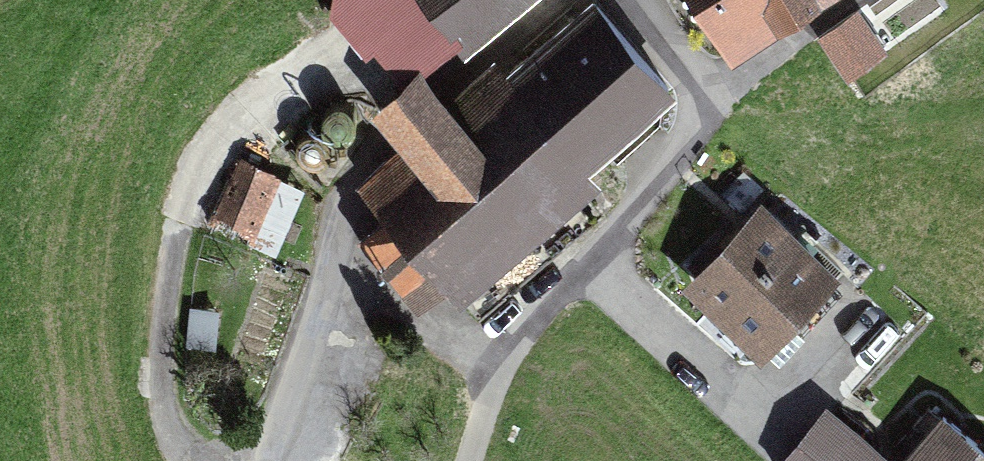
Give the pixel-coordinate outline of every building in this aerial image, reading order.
[(465,52),(527,0),(321,0),(393,87),(420,66),(429,76),(461,48),(465,52)] [(675,93),(598,0),(589,0),(509,70),(496,56),(449,98),(440,88),(429,76),(420,66),(393,87),(370,106),(390,129),(403,144),(357,184),(386,217),(358,240),(419,311),(447,287),(462,304),(605,184),(590,167),(675,93)] [(831,0),(695,0),(734,62),(831,0)] [(861,8),(819,36),(850,80),(890,52),(861,8)] [(307,189),(240,159),(209,226),(277,257),(307,189)] [(843,272),(762,198),(682,286),(762,361),(843,272)] [(780,460),(894,460),(828,406),(780,460)] [(944,413),(904,460),(983,460),(983,447),(944,413)]
